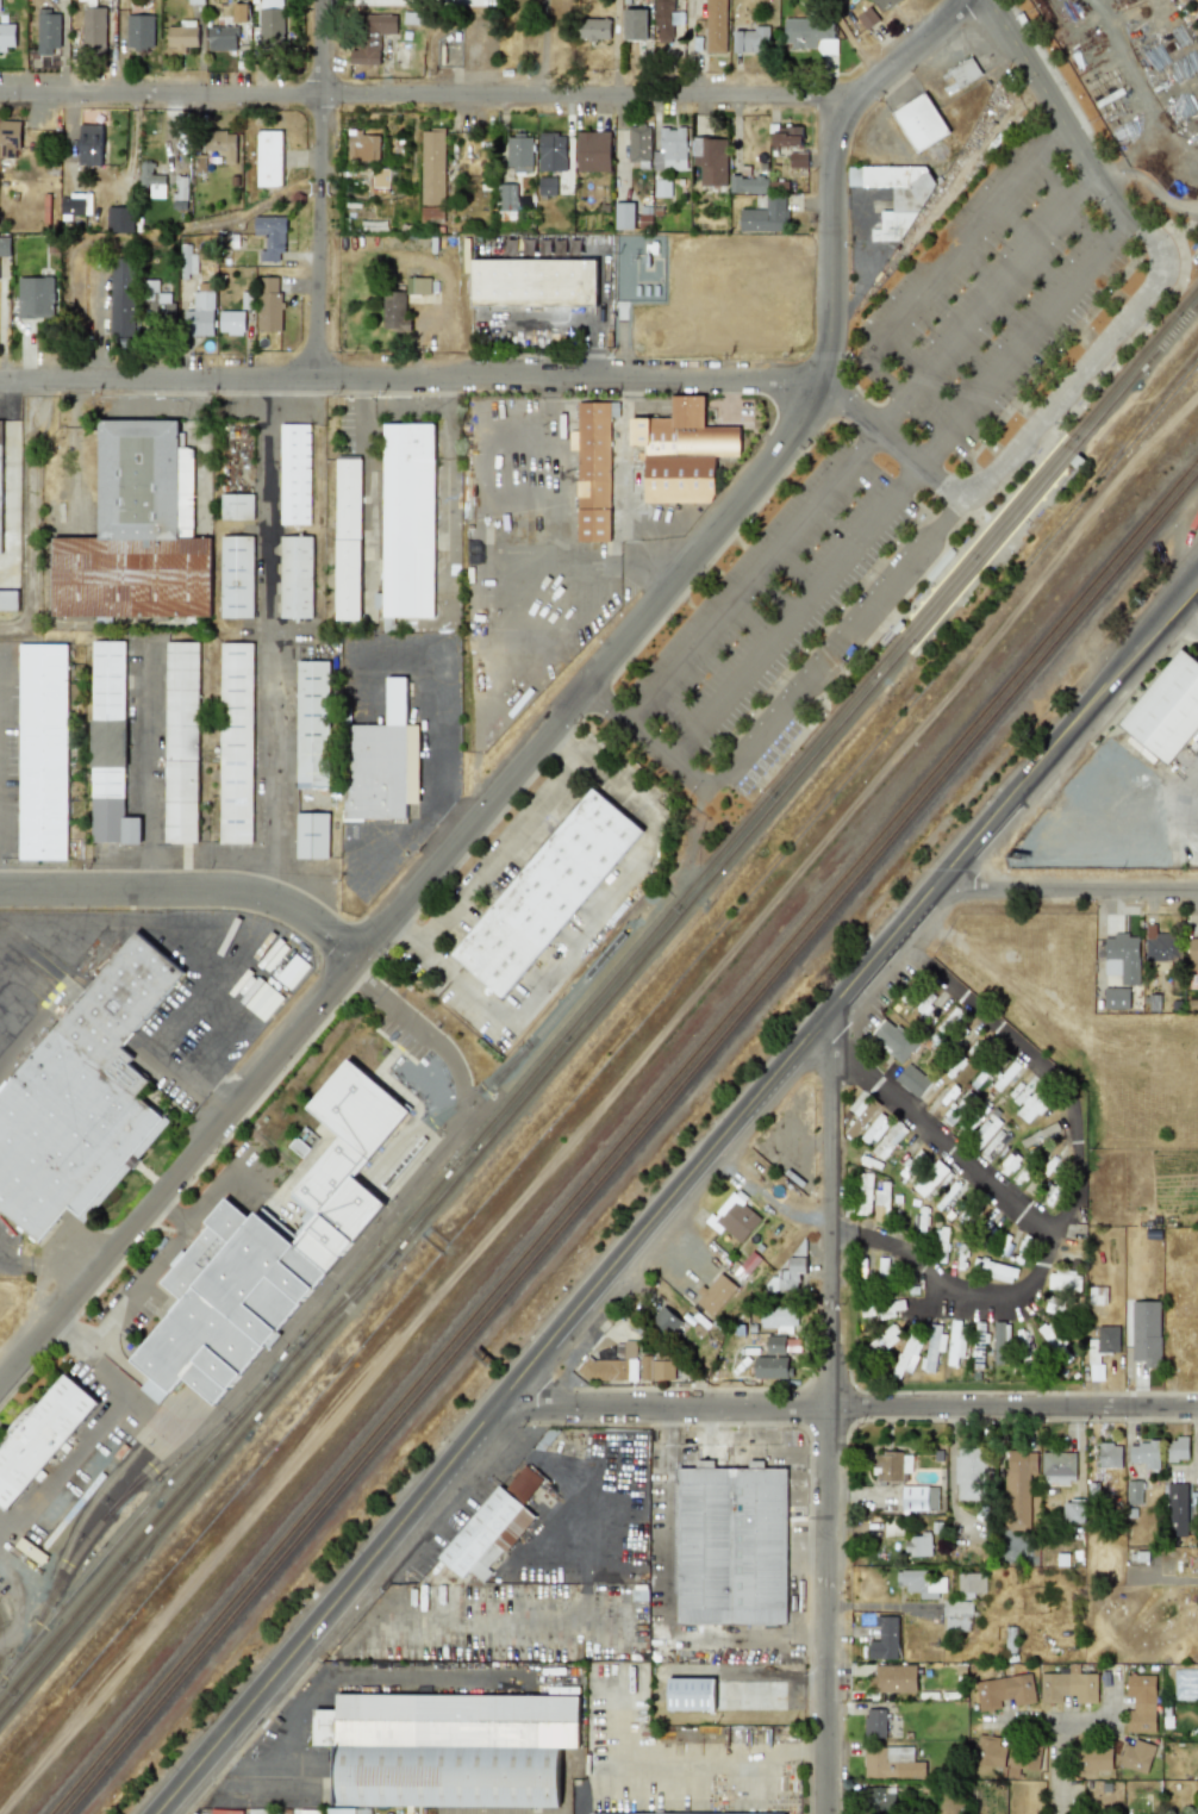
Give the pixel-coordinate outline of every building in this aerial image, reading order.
[(259,46),(283,47),(284,7),(279,6),(279,0),(260,0),(259,46)] [(673,12),(673,0),(654,0),(655,43),(672,43),(672,25),(683,24),(683,12),(673,12)] [(725,54),(726,0),(705,0),(704,53),(725,54)] [(898,0),(872,0),(882,13),(898,0)] [(246,4),(232,4),(232,22),(246,23),(246,4)] [(879,20),(868,7),(856,17),(866,30),(879,20)] [(82,51),(104,51),(105,8),(83,8),(82,51)] [(645,10),(623,10),(623,41),(646,41),(645,10)] [(36,53),(59,54),(60,14),(50,14),(50,12),(37,12),(36,53)] [(349,65),(379,65),(380,34),(396,35),(396,15),(358,14),(357,50),(350,50),(349,65)] [(127,47),(153,46),(153,15),(126,16),(127,47)] [(835,55),(834,18),(784,20),(784,48),(818,47),(818,55),(835,55)] [(576,19),(576,40),(609,41),(609,19),(576,19)] [(179,27),(167,27),(168,53),(187,53),(186,47),(197,47),(196,20),(179,21),(179,27)] [(0,22),(0,49),(15,50),(15,23),(0,22)] [(732,31),(732,52),(769,52),(768,26),(754,26),(754,31),(732,31)] [(236,28),(208,27),(208,50),(236,51),(236,28)] [(981,76),(972,58),(940,74),(948,92),(981,76)] [(947,133),(926,93),(892,112),(914,151),(947,133)] [(0,120),(0,159),(18,159),(19,121),(0,120)] [(102,126),(79,125),(78,166),(100,167),(102,126)] [(650,127),(627,126),(626,162),(638,162),(638,170),(649,170),(650,127)] [(685,170),(685,128),(659,128),(659,152),(652,152),(652,170),(685,170)] [(802,128),(771,129),(772,147),(802,147),(802,128)] [(444,129),(421,129),(421,205),(445,205),(444,129)] [(379,135),(361,136),(361,130),(347,130),(347,162),(379,161),(379,135)] [(235,131),(204,132),(204,153),(224,152),(225,165),(236,165),(235,131)] [(256,187),(281,187),(282,131),(256,131),(256,187)] [(576,132),(577,172),(610,172),(609,131),(576,132)] [(539,172),(565,172),(565,134),(538,134),(539,172)] [(532,170),(531,135),(506,136),(507,171),(532,170)] [(700,166),(699,186),(725,186),(727,139),(692,138),(692,166),(700,166)] [(807,153),(789,153),(789,169),(807,169),(807,153)] [(139,185),(149,186),(149,198),(165,199),(165,175),(154,175),(154,163),(140,163),(139,185)] [(848,187),(893,187),(893,211),(880,211),(880,230),(870,230),(870,241),(895,241),(900,244),(930,189),(930,166),(848,167),(848,187)] [(388,188),(389,169),(373,169),(373,188),(388,188)] [(730,176),(729,193),(767,194),(767,177),(730,176)] [(175,200),(186,200),(187,177),(175,177),(175,200)] [(556,177),(538,177),(538,195),(555,196),(556,177)] [(654,197),(670,197),(670,180),(654,180),(654,197)] [(499,211),(517,210),(516,184),(498,184),(499,211)] [(60,214),(85,214),(84,195),(60,195),(60,214)] [(740,210),(739,232),(786,232),(787,196),(766,196),(766,210),(740,210)] [(615,230),(633,230),(633,203),(614,203),(615,230)] [(107,232),(133,233),(133,208),(107,207),(107,232)] [(421,222),(444,222),(443,207),(420,208),(421,222)] [(284,217),(254,217),(254,238),(261,238),(261,250),(259,250),(259,261),(284,261),(284,217)] [(10,256),(10,238),(0,238),(0,256),(10,256)] [(214,336),(213,253),(198,253),(198,292),(193,292),(193,311),(184,311),(185,336),(214,336)] [(133,337),(134,258),(110,258),(109,336),(133,337)] [(596,260),(471,259),(471,306),(595,307),(596,260)] [(18,318),(53,318),(52,277),(17,278),(18,318)] [(258,332),(281,332),(280,277),(257,278),(258,332)] [(432,303),(431,278),(405,278),(406,303),(432,303)] [(157,280),(143,281),(143,290),(150,290),(150,319),(176,319),(175,303),(170,303),(170,293),(157,294),(157,280)] [(383,291),(383,330),(410,331),(410,318),(404,318),(404,292),(383,291)] [(241,309),(251,309),(251,292),(241,292),(241,309)] [(244,311),(219,312),(219,334),(244,334),(244,311)] [(643,503),(714,502),(714,456),(739,456),(739,427),(704,428),(704,396),(671,396),(671,418),(630,418),(630,449),(643,449),(643,503)] [(609,542),(609,417),(619,417),(619,402),(577,402),(577,432),(569,432),(569,450),(577,450),(577,542),(609,542)] [(101,420),(181,420),(180,448),(195,448),(195,538),(180,538),(100,537),(101,429),(101,420)] [(283,424),(313,424),(313,524),(283,524),(283,424)] [(386,593),(386,424),(437,424),(436,617),(394,617),(394,632),(386,632),(386,609),(376,609),(376,593),(386,593)] [(363,460),(363,621),(338,621),(339,460),(339,456),(363,456),(363,460)] [(224,494),(256,494),(256,519),(224,519),(224,494)] [(224,536),(256,537),(256,618),(224,618),(224,536)] [(195,617),(114,617),(114,625),(99,625),(99,617),(55,617),(55,537),(100,537),(180,538),(195,538),(213,538),(213,617),(205,617),(205,623),(195,623),(195,617)] [(316,618),(283,618),(283,537),(316,537),(316,618)] [(21,611),(0,611),(0,591),(21,591),(21,611)] [(95,641),(127,641),(127,721),(95,721),(95,641)] [(201,643),(201,842),(168,842),(169,643),(170,643),(201,643)] [(256,643),(255,811),(267,811),(267,842),(255,842),(255,844),(223,843),(223,842),(223,786),(223,779),(224,643),(256,643)] [(21,860),(69,860),(70,644),(23,644),(21,860)] [(1128,734),(1121,744),(1130,753),(1134,746),(1166,769),(1197,727),(1197,663),(1178,648),(1118,727),(1128,734)] [(300,662),(332,662),(331,788),(299,788),(300,662)] [(363,725),(389,725),(389,678),(410,678),(408,725),(422,725),(420,804),(408,804),(408,818),(366,818),(366,822),(344,822),(344,808),(345,808),(347,709),(363,710),(363,725)] [(93,721),(95,721),(127,721),(129,721),(129,767),(127,767),(94,767),(93,767),(93,721)] [(94,767),(127,767),(127,817),(126,842),(123,842),(94,842),(94,767)] [(505,998),(645,831),(595,788),(454,955),(505,998)] [(331,859),(331,812),(299,812),(299,859),(331,859)] [(126,842),(127,817),(143,817),(143,844),(123,844),(123,842),(126,842)] [(1177,934),(1156,934),(1156,924),(1144,924),(1144,960),(1156,960),(1156,966),(1177,966),(1177,934)] [(39,1241),(0,1208),(0,1096),(139,931),(187,973),(124,1048),(136,1059),(131,1065),(152,1081),(139,1097),(150,1107),(152,1104),(171,1121),(141,1158),(143,1159),(135,1168),(132,1167),(86,1223),(69,1208),(40,1242),(39,1241)] [(1104,959),(1117,959),(1116,984),(1140,984),(1140,933),(1104,931),(1104,959)] [(1188,933),(1188,962),(1197,962),(1197,933),(1188,933)] [(263,1022),(283,999),(263,983),(244,1006),(263,1022)] [(1128,1009),(1128,987),(1104,987),(1104,1009),(1128,1009)] [(869,1037),(901,1064),(919,1042),(886,1016),(869,1037)] [(325,1271),(212,1403),(202,1395),(188,1383),(180,1376),(167,1391),(129,1359),(181,1298),(158,1279),(206,1223),(202,1221),(223,1196),(249,1218),(255,1211),(291,1242),(316,1213),(289,1190),(338,1133),(306,1105),(347,1056),(408,1109),(352,1174),(361,1182),(374,1193),(383,1202),(325,1271)] [(931,1080),(909,1061),(894,1079),(917,1098),(931,1080)] [(1029,1125),(1050,1100),(1036,1088),(1015,1113),(1029,1125)] [(971,1102),(965,1096),(943,1120),(949,1125),(971,1102)] [(879,1105),(871,1099),(845,1134),(853,1140),(879,1105)] [(958,1126),(967,1134),(989,1110),(980,1101),(958,1126)] [(890,1120),(879,1112),(861,1139),(872,1147),(890,1120)] [(972,1139),(982,1147),(1001,1122),(991,1114),(972,1139)] [(876,1165),(908,1132),(898,1122),(866,1155),(876,1165)] [(981,1151),(989,1159),(1007,1138),(999,1131),(981,1151)] [(288,1146),(301,1156),(307,1148),(294,1138),(288,1146)] [(926,1155),(916,1149),(898,1174),(908,1181),(926,1155)] [(949,1171),(938,1160),(912,1188),(923,1198),(949,1171)] [(872,1174),(858,1174),(857,1215),(871,1215),(872,1174)] [(889,1182),(881,1182),(881,1190),(874,1190),(874,1221),(888,1221),(889,1182)] [(737,1246),(763,1214),(734,1189),(707,1221),(737,1246)] [(946,1263),(948,1228),(939,1228),(937,1263),(946,1263)] [(805,1273),(805,1257),(788,1257),(788,1273),(766,1274),(766,1293),(799,1292),(799,1273),(805,1273)] [(887,1259),(879,1258),(878,1276),(886,1276),(887,1259)] [(693,1298),(711,1315),(737,1289),(719,1271),(693,1298)] [(1081,1292),(1082,1272),(1049,1271),(1048,1291),(1081,1292)] [(1107,1287),(1088,1287),(1088,1305),(1106,1306),(1107,1287)] [(1044,1309),(1056,1316),(1060,1310),(1068,1314),(1072,1307),(1051,1296),(1044,1309)] [(895,1317),(894,1311),(905,1309),(904,1299),(859,1306),(861,1317),(879,1314),(880,1319),(895,1317)] [(669,1341),(686,1324),(664,1304),(648,1321),(669,1341)] [(760,1307),(760,1332),(797,1332),(797,1307),(760,1307)] [(1039,1328),(1061,1365),(1074,1357),(1052,1320),(1039,1328)] [(964,1358),(966,1322),(950,1321),(948,1366),(957,1366),(957,1358),(964,1358)] [(901,1333),(893,1323),(870,1344),(878,1353),(901,1333)] [(994,1365),(1009,1364),(1008,1323),(993,1323),(994,1365)] [(920,1371),(935,1372),(937,1351),(942,1351),(944,1326),(929,1324),(926,1360),(921,1359),(920,1371)] [(1119,1326),(1097,1326),(1097,1340),(1088,1340),(1088,1365),(1099,1365),(1099,1353),(1119,1353),(1119,1326)] [(909,1374),(926,1337),(912,1330),(890,1376),(899,1380),(903,1371),(909,1374)] [(767,1336),(767,1357),(754,1357),(754,1378),(788,1378),(788,1336),(767,1336)] [(638,1379),(638,1341),(624,1341),(624,1361),(581,1361),(581,1379),(638,1379)] [(679,1379),(679,1355),(641,1355),(641,1379),(679,1379)] [(60,1372),(0,1447),(0,1505),(8,1511),(96,1400),(60,1372)] [(1167,1436),(1167,1461),(1188,1461),(1188,1436),(1167,1436)] [(1137,1471),(1160,1471),(1160,1440),(1129,1440),(1129,1461),(1137,1461),(1137,1471)] [(1122,1467),(1121,1441),(1098,1441),(1098,1467),(1122,1467)] [(985,1448),(954,1448),(954,1500),(985,1500),(985,1448)] [(873,1452),(873,1482),(911,1482),(911,1452),(873,1452)] [(1004,1529),(1032,1529),(1032,1452),(1004,1452),(1004,1529)] [(1042,1484),(1075,1484),(1075,1452),(1042,1452),(1042,1484)] [(767,1469),(790,1469),(788,1578),(810,1578),(809,1615),(788,1615),(788,1625),(679,1623),(680,1485),(680,1469),(698,1469),(698,1460),(717,1460),(717,1469),(751,1469),(751,1461),(767,1461),(767,1469)] [(507,1490),(529,1465),(547,1479),(525,1506),(507,1490)] [(1143,1504),(1143,1479),(1127,1479),(1127,1504),(1143,1504)] [(1169,1484),(1169,1535),(1188,1535),(1188,1484),(1169,1484)] [(501,1485),(441,1558),(466,1578),(472,1571),(495,1542),(525,1507),(526,1507),(525,1506),(507,1490),(501,1485)] [(938,1486),(901,1486),(901,1510),(938,1510),(938,1486)] [(1085,1502),(1062,1502),(1062,1523),(1085,1523),(1085,1502)] [(525,1507),(538,1517),(508,1553),(505,1551),(489,1570),(494,1573),(486,1583),(472,1571),(525,1507)] [(931,1532),(905,1532),(905,1557),(931,1557),(931,1532)] [(999,1533),(999,1562),(1035,1563),(1036,1534),(999,1533)] [(944,1571),(896,1571),(896,1584),(909,1584),(909,1598),(944,1598),(944,1571)] [(985,1598),(985,1572),(957,1572),(957,1598),(985,1598)] [(972,1617),(972,1601),(943,1601),(943,1617),(972,1617)] [(868,1659),(898,1659),(898,1616),(874,1616),(874,1626),(880,1626),(880,1635),(868,1635),(868,1659)] [(1016,1653),(1017,1627),(1005,1626),(1004,1652),(1016,1653)] [(916,1693),(916,1664),(869,1664),(869,1693),(916,1693)] [(1063,1675),(1040,1675),(1040,1703),(1098,1702),(1097,1675),(1085,1675),(1085,1664),(1063,1664),(1063,1675)] [(974,1679),(978,1710),(1036,1703),(1031,1672),(974,1679)] [(1125,1697),(1134,1697),(1134,1709),(1124,1709),(1124,1733),(1156,1733),(1156,1673),(1125,1673),(1125,1697)] [(670,1710),(788,1710),(788,1682),(717,1682),(717,1678),(670,1678),(670,1710)] [(339,1694),(339,1710),(339,1745),(562,1747),(581,1747),(581,1696),(339,1694)] [(863,1738),(886,1738),(886,1708),(863,1707),(863,1738)] [(339,1745),(316,1745),(316,1709),(339,1710),(339,1745)] [(1004,1734),(974,1735),(977,1766),(1006,1765),(1004,1734)] [(1149,1772),(1154,1743),(1127,1739),(1122,1769),(1149,1772)] [(1017,1740),(1017,1751),(1009,1751),(1009,1777),(1021,1777),(1021,1768),(1041,1768),(1041,1740),(1017,1740)] [(339,1745),(338,1806),(437,1807),(561,1808),(562,1747),(339,1745)] [(925,1778),(925,1758),(913,1758),(913,1746),(863,1746),(863,1778),(925,1778)] [(1110,1771),(1111,1747),(1078,1747),(1078,1771),(1110,1771)] [(896,1809),(896,1785),(866,1785),(866,1809),(896,1809)]
